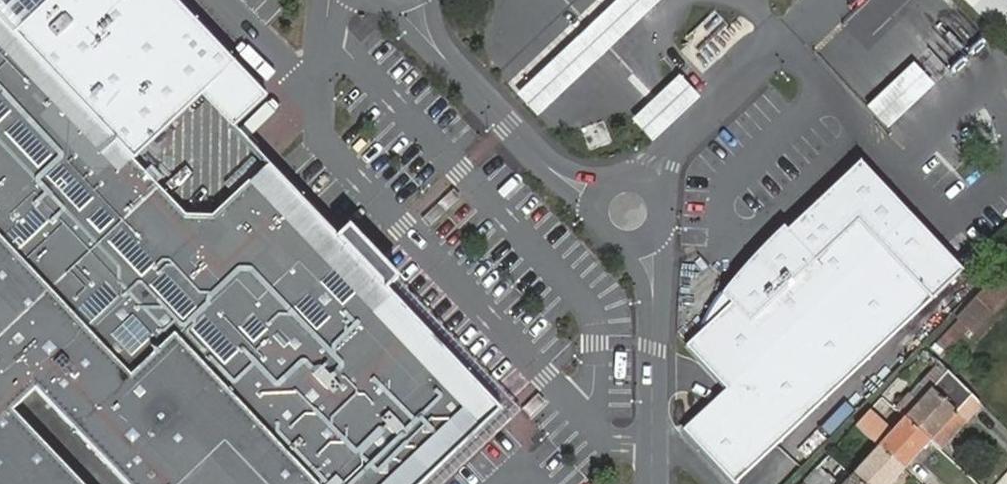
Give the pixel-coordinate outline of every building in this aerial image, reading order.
[(12,412),(34,390),(125,483),(412,483),(485,418),(486,401),(361,270),(365,266),(361,255),(354,240),(344,226),(336,218),(325,210),(313,204),(302,200),(279,175),(255,175),(212,216),(186,215),(134,160),(202,95),(235,64),(174,0),(0,0),(0,483),(80,483),(12,412)] [(538,116),(661,0),(618,0),(518,95),(538,116)] [(869,107),(889,128),(951,69),(931,48),(869,107)] [(265,96),(235,64),(202,95),(233,127),(265,96)] [(680,77),(632,122),(652,143),(699,98),(680,77)] [(860,162),(785,232),(763,253),(766,256),(735,286),(731,303),(685,346),(725,389),(682,429),(734,483),(736,483),(894,335),(963,271),(957,265),(860,162)] [(957,265),(963,271),(965,273),(984,256),(976,248),(957,265)] [(1006,298),(1006,291),(996,281),(934,348),(941,355),(968,326),(974,332),(1006,298)] [(939,449),(980,403),(938,362),(922,381),(931,389),(904,418),(931,442),(939,449)] [(844,400),(819,424),(828,433),(853,409),(844,400)] [(904,470),(931,442),(904,418),(878,446),(904,470)] [(904,470),(878,446),(852,475),(862,483),(892,483),(904,470)] [(798,466),(779,447),(753,472),(765,483),(781,483),(798,466)] [(852,475),(844,483),(862,483),(852,475)]
